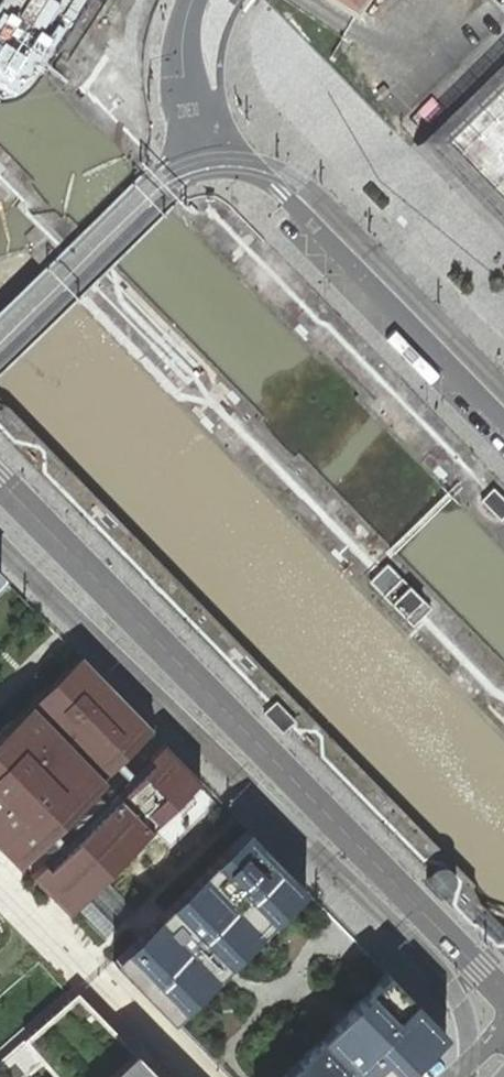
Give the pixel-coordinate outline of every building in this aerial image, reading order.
[(357,15),(367,0),(334,0),(357,15)] [(429,148),(503,224),(503,75),(429,148)] [(481,499),(501,520),(503,517),(503,496),(495,486),(481,499)] [(387,563),(370,581),(414,625),(431,607),(387,563)] [(104,799),(91,787),(100,779),(96,775),(147,725),(78,654),(0,731),(0,844),(65,910),(198,777),(162,741),(104,799)] [(276,699),(264,711),(284,731),(296,719),(276,699)] [(303,887),(246,829),(113,961),(170,1018),(303,887)] [(16,941),(0,923),(0,956),(16,941)] [(387,973),(280,1076),(396,1076),(444,1031),(387,973)] [(76,993),(0,1059),(0,1076),(159,1076),(76,993)]
